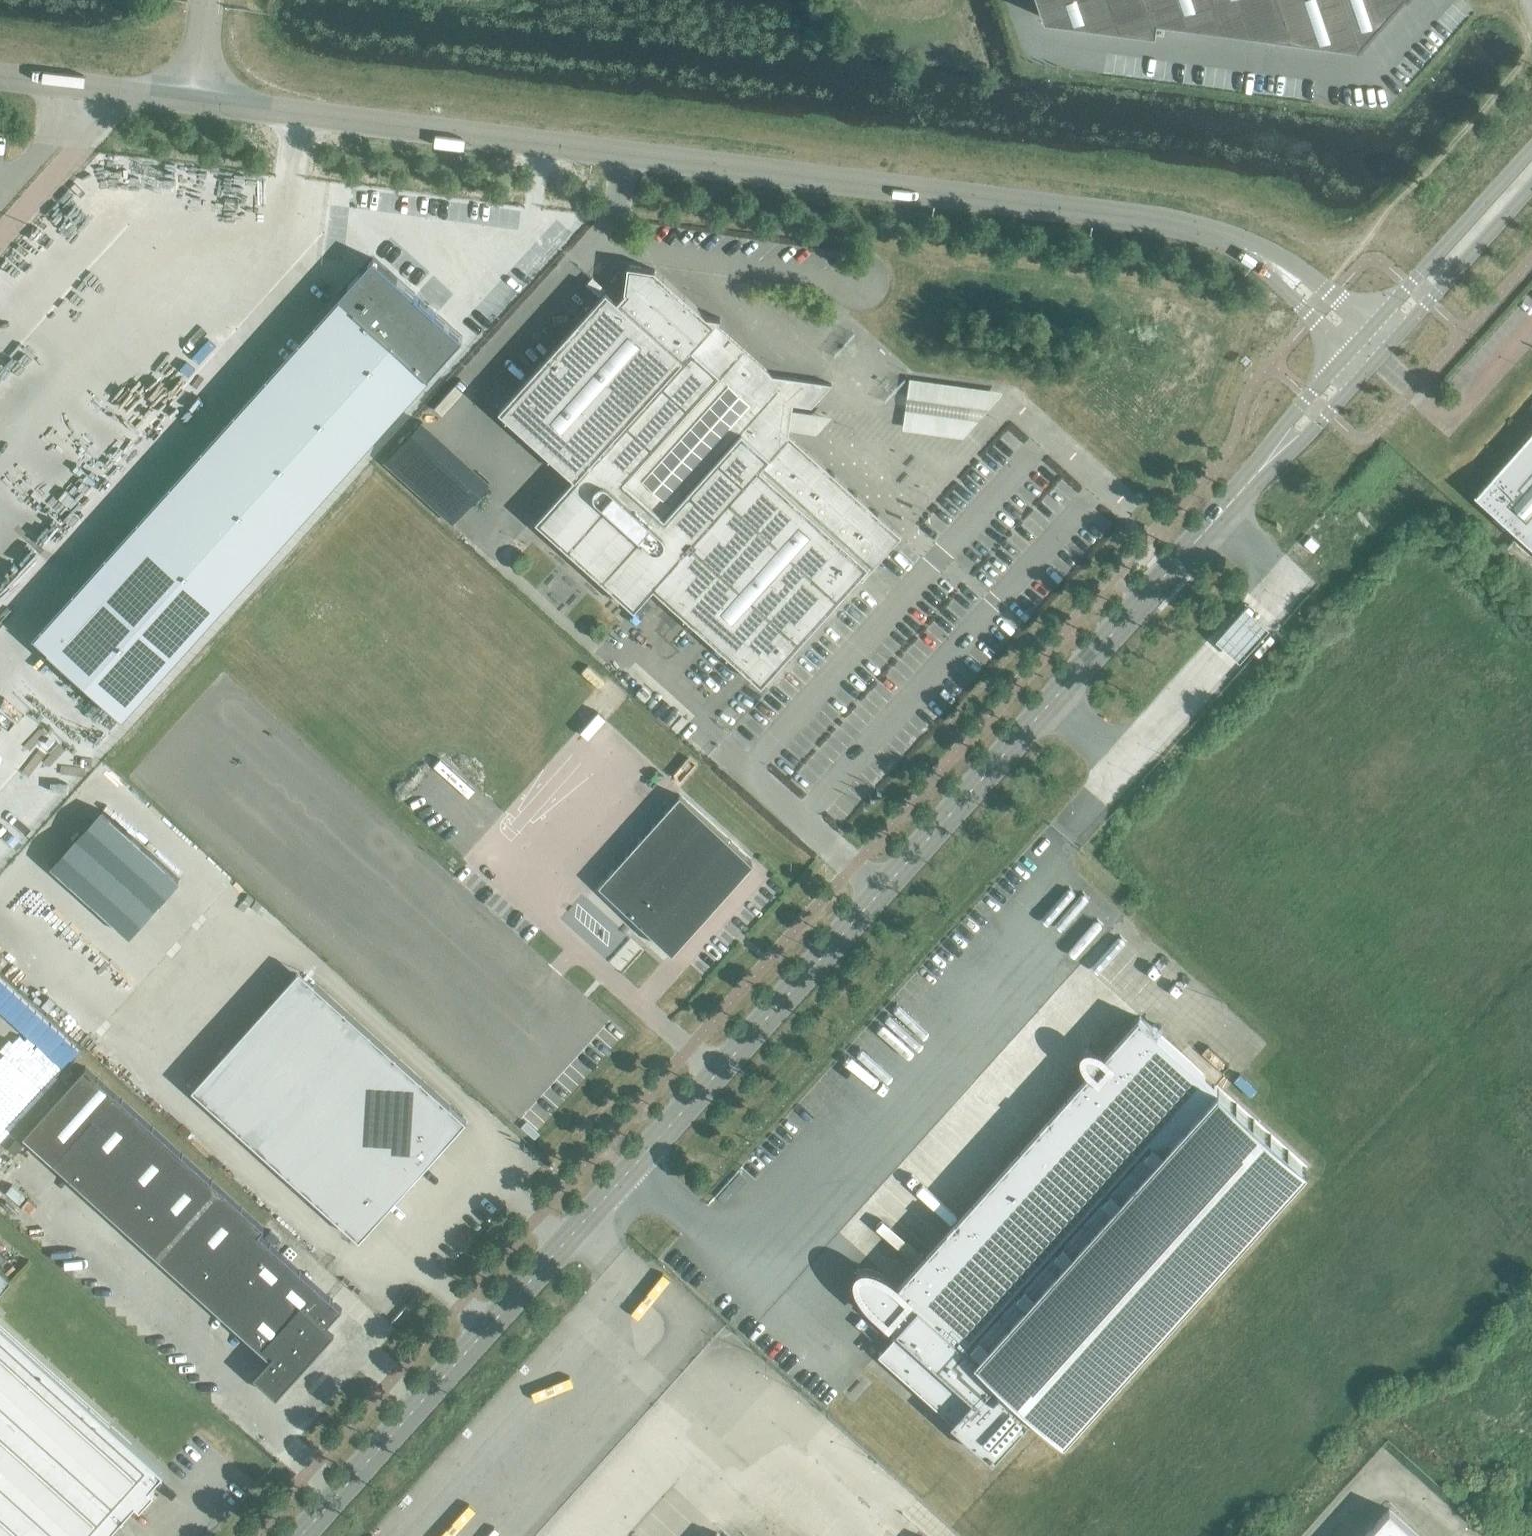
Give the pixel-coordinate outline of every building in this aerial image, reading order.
[(1041,20),(1152,35),(1153,22),(1146,0),(1034,0),(1041,20)] [(1153,22),(1288,40),(1275,0),(1146,0),(1153,22)] [(1288,40),(1353,48),(1396,0),(1275,0),(1288,40)] [(372,258),(338,296),(353,309),(47,649),(122,717),(462,339),(372,258)] [(633,609),(653,588),(761,685),(858,577),(861,580),(900,537),(788,436),(794,405),(812,408),(833,386),(774,374),(716,323),(721,317),(707,315),(654,270),(627,267),(625,292),(617,301),(605,291),(498,410),(574,478),(535,521),(633,609)] [(983,444),(989,394),(909,383),(903,434),(983,444)] [(1473,494),(1531,547),(1531,429),(1473,494)] [(441,513),(451,522),(487,482),(477,473),(441,513)] [(1320,544),(1310,536),(1304,543),(1313,551),(1320,544)] [(1247,601),(1219,634),(1242,653),(1270,620),(1247,601)] [(751,860),(680,796),(599,886),(670,950),(751,860)] [(466,1121),(314,983),(207,1102),(359,1239),(466,1121)] [(1064,1437),(1306,1167),(1140,1017),(1104,1056),(1097,1051),(1093,1049),(1083,1051),(1082,1057),(1084,1064),(1091,1071),(901,1282),(894,1275),(890,1280),(877,1273),(869,1270),(858,1272),(856,1281),(863,1296),(870,1305),(866,1310),(882,1324),(886,1319),(899,1331),(878,1354),(952,1419),(951,1421),(992,1459),(1035,1411),(1064,1437)] [(259,1233),(264,1227),(86,1067),(26,1132),(276,1356),(258,1375),(277,1392),(330,1332),(325,1328),(342,1308),(259,1233)] [(10,1280),(0,1272),(0,1291),(10,1280)] [(135,1504),(140,1508),(154,1492),(149,1489),(164,1473),(0,1325),(0,1535),(107,1535),(135,1504)] [(1389,1509),(1365,1535),(1419,1535),(1389,1509)]
